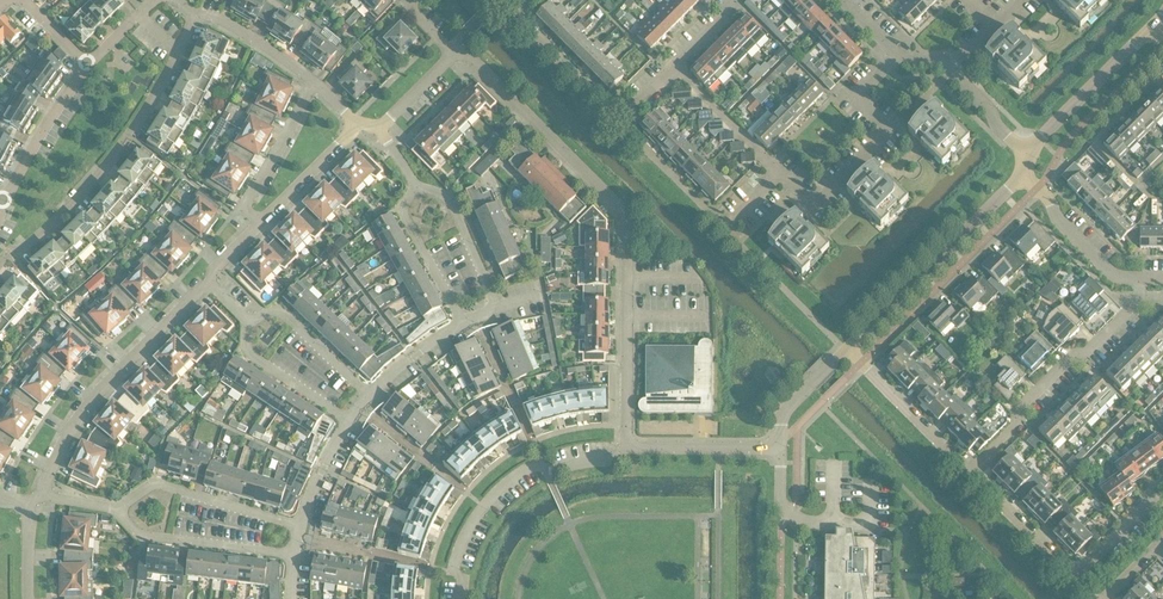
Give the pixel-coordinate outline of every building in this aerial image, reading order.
[(113,15),(99,0),(92,0),(80,11),(97,29),(106,21),(107,22),(113,15)] [(128,0),(127,0),(99,0),(113,15),(120,9),(119,8),(128,0)] [(243,18),(254,0),(229,0),(229,2),(235,5),(232,10),(237,13),(236,14),(243,18)] [(278,0),(254,0),(243,18),(250,22),(251,21),(256,23),(259,19),(265,22),(278,0)] [(278,40),(294,16),(286,10),(288,7),(278,0),(265,22),(271,26),(268,31),(272,34),(271,35),(278,40)] [(324,5),(331,11),(340,0),(329,0),(324,5)] [(362,6),(370,14),(367,17),(374,24),(392,5),(387,0),(368,0),(362,6)] [(624,5),(629,10),(635,4),(631,0),(630,0),(624,5)] [(678,23),(687,14),(674,0),(668,6),(664,1),(660,5),(678,23)] [(696,5),(692,0),(674,0),(687,14),(696,5)] [(784,5),(793,14),(807,0),(790,0),(784,5)] [(797,29),(802,23),(816,10),(807,0),(793,14),(788,19),(797,29)] [(921,17),(904,0),(902,0),(899,3),(904,7),(898,13),(911,27),(921,17)] [(921,17),(930,8),(922,0),(911,0),(904,0),(921,17)] [(930,8),(938,0),(922,0),(930,8)] [(1080,29),(1107,2),(1106,0),(1051,0),(1080,29)] [(604,7),(610,13),(615,7),(609,2),(604,7)] [(320,3),(316,9),(322,13),(326,8),(320,3)] [(546,27),(564,8),(561,5),(556,9),(550,3),(536,17),(546,27)] [(669,32),(678,23),(660,5),(657,8),(661,13),(656,18),(669,32)] [(555,36),(569,22),(563,17),(568,12),(564,8),(546,27),(555,36)] [(755,16),(759,12),(755,8),(751,12),(755,16)] [(812,33),(825,19),(816,10),(802,23),(812,33)] [(89,37),(97,29),(80,11),(65,28),(84,45),(90,38),(89,37)] [(616,17),(620,21),(625,16),(621,11),(616,17)] [(759,12),(755,16),(764,25),(773,16),(768,11),(763,16),(759,12)] [(300,45),(315,25),(305,18),(303,22),(294,16),(278,40),(285,45),(286,43),(290,46),(293,41),(300,45)] [(736,26),(750,40),(756,46),(766,37),(760,31),(746,17),(736,26)] [(660,41),(669,32),(656,18),(650,24),(646,19),(642,23),(660,41)] [(821,42),(835,28),(825,19),(812,33),(821,42)] [(9,43),(19,33),(6,20),(0,25),(0,45),(1,46),(6,40),(9,43)] [(318,20),(315,25),(319,28),(323,23),(318,20)] [(589,21),(586,23),(583,26),(587,29),(592,24),(589,21)] [(773,34),(778,30),(774,26),(769,21),(765,26),(773,34)] [(401,56),(416,41),(404,29),(402,30),(394,22),(376,40),(387,51),(391,47),(401,56)] [(564,45),(582,27),(579,23),(574,28),(569,22),(555,36),(564,45)] [(650,51),(660,41),(642,23),(638,26),(643,31),(637,37),(650,51)] [(311,64),(329,41),(321,35),(323,32),(319,28),(315,25),(300,45),(305,50),(302,54),(306,58),(305,59),(311,64)] [(727,35),(741,49),(747,55),(756,46),(750,40),(736,26),(727,35)] [(573,54),(587,40),(581,35),(586,30),(582,27),(564,45),(573,54)] [(830,51),(844,37),(835,28),(821,42),(830,51)] [(985,56),(1002,73),(1019,90),(1046,63),(1012,28),(1011,29),(1004,34),(997,40),(991,47),(986,55),(985,56)] [(778,30),(773,34),(778,38),(782,34),(778,30)] [(9,43),(12,45),(18,39),(22,44),(25,40),(19,33),(9,43)] [(201,44),(198,52),(221,63),(230,44),(208,33),(203,44),(201,44)] [(718,44),(732,58),(736,63),(738,64),(747,55),(741,49),(727,35),(718,44)] [(839,60),(853,46),(844,37),(830,51),(839,60)] [(12,45),(16,50),(22,44),(18,39),(12,45)] [(582,63),(600,45),(597,42),(592,46),(587,40),(573,54),(582,63)] [(329,41),(311,64),(318,69),(319,68),(323,71),(327,67),(332,71),(348,51),(340,45),(337,48),(329,41)] [(358,43),(351,51),(356,56),(364,49),(358,43)] [(709,53),(727,72),(736,63),(732,58),(718,44),(709,53)] [(792,52),(796,48),(792,44),(788,48),(792,52)] [(592,72),(605,59),(599,53),(604,49),(600,45),(582,63),(592,72)] [(850,71),(849,69),(862,56),(853,46),(839,60),(834,65),(845,76),(850,71)] [(796,48),(792,52),(796,57),(800,52),(796,48)] [(62,63),(68,57),(60,49),(54,55),(62,63)] [(775,57),(771,61),(775,65),(786,54),(782,49),(774,56),(775,57)] [(212,83),(221,63),(198,52),(194,61),(195,61),(190,72),(212,83)] [(40,60),(32,71),(55,88),(63,77),(58,74),(59,74),(54,70),(59,64),(45,53),(39,60),(40,60)] [(700,63),(718,81),(727,72),(709,53),(700,63)] [(269,63),(257,55),(252,62),(258,66),(264,70),(266,67),(271,70),(274,66),(269,63)] [(790,57),(778,68),(782,72),(785,75),(797,64),(790,57)] [(601,81),(619,63),(615,60),(611,64),(605,59),(592,72),(601,81)] [(362,76),(366,71),(355,60),(337,78),(346,87),(344,88),(356,101),(371,86),(362,76)] [(771,69),(775,65),(771,61),(767,65),(771,69)] [(619,63),(601,81),(610,91),(623,77),(618,71),(622,67),(619,63)] [(708,90),(718,81),(700,63),(690,72),(708,90)] [(810,71),(814,67),(810,63),(806,67),(810,71)] [(814,67),(810,71),(814,75),(818,71),(814,67)] [(778,76),(782,72),(778,68),(774,72),(778,76)] [(23,82),(19,89),(34,99),(38,93),(42,96),(47,99),(55,88),(32,71),(24,82),(23,82)] [(264,93),(288,105),(292,96),(290,96),(292,91),(287,89),(290,82),(267,71),(263,80),(268,84),(264,93)] [(202,102),(212,83),(190,72),(185,82),(183,81),(179,89),(202,102)] [(753,79),(757,83),(761,79),(757,75),(753,79)] [(819,80),(823,84),(830,91),(836,86),(828,78),(827,80),(823,76),(819,80)] [(753,87),(757,83),(753,79),(749,83),(753,87)] [(800,90),(814,104),(823,94),(809,80),(800,90)] [(760,87),(764,91),(768,87),(764,82),(760,87)] [(460,97),(477,113),(485,105),(490,110),(497,103),(480,87),(475,93),(471,88),(465,94),(464,93),(460,97)] [(760,95),(764,91),(760,87),(756,91),(760,95)] [(15,96),(8,108),(32,123),(39,111),(35,108),(30,105),(34,99),(19,89),(14,96),(15,96)] [(193,117),(202,102),(179,89),(175,97),(176,98),(170,108),(191,121),(193,117)] [(688,102),(693,101),(693,98),(691,98),(691,90),(677,91),(678,100),(683,100),(682,103),(685,105),(688,102)] [(791,99),(805,113),(814,104),(800,90),(791,99)] [(1159,90),(1150,100),(1162,113),(1162,95),(1159,90)] [(284,113),(288,105),(264,93),(260,102),(253,102),(249,110),(272,122),(275,114),(280,117),(282,112),(284,113)] [(735,97),(739,101),(743,97),(739,93),(735,97)] [(467,123),(477,113),(460,97),(456,101),(457,102),(452,107),(467,123)] [(723,105),(729,111),(739,101),(735,97),(733,99),(731,97),(723,105)] [(782,108),(796,122),(805,113),(791,99),(782,108)] [(693,101),(688,102),(688,111),(702,109),(701,100),(693,101)] [(1162,118),(1162,113),(1150,100),(1140,109),(1156,124),(1162,118)] [(742,105),(746,109),(750,105),(746,101),(742,105)] [(742,113),(746,109),(742,105),(738,109),(742,113)] [(908,132),(911,136),(942,166),(969,139),(935,105),(934,106),(927,111),(920,117),(914,124),(909,131),(908,132)] [(458,132),(467,123),(452,107),(447,112),(446,111),(442,115),(458,132)] [(0,119),(0,129),(12,135),(15,129),(20,132),(24,134),(32,123),(8,108),(1,119),(0,119)] [(180,139),(191,121),(170,108),(164,118),(163,117),(158,125),(180,139)] [(644,136),(649,140),(666,123),(670,119),(659,108),(655,112),(640,127),(647,133),(644,136)] [(786,131),(796,122),(782,108),(772,117),(786,131)] [(1147,134),(1156,124),(1140,109),(1131,118),(1147,134)] [(268,129),(272,122),(249,110),(244,118),(249,123),(244,132),(267,145),(272,137),(270,136),(272,131),(268,129)] [(699,121),(708,120),(708,123),(709,123),(713,123),(712,111),(698,112),(699,121)] [(221,119),(226,122),(230,115),(225,112),(221,119)] [(786,131),(772,117),(768,112),(759,122),(777,140),(786,131)] [(463,136),(458,132),(442,115),(438,119),(439,120),(434,125),(453,145),(463,136)] [(1138,143),(1147,134),(1131,118),(1122,127),(1138,143)] [(222,128),(226,122),(221,119),(218,125),(222,128)] [(505,125),(510,129),(516,123),(512,119),(505,125)] [(713,123),(709,123),(709,132),(723,131),(723,122),(713,123)] [(768,150),(777,140),(759,122),(747,133),(752,138),(754,136),(768,150)] [(666,123),(649,140),(653,145),(656,142),(662,148),(676,134),(666,123)] [(168,157),(180,139),(158,125),(153,133),(154,133),(148,144),(168,157)] [(444,154),(453,145),(434,125),(428,130),(424,133),(440,150),(444,154)] [(1129,152),(1138,143),(1122,127),(1113,136),(1129,152)] [(11,159),(18,146),(13,144),(8,141),(12,135),(0,129),(0,153),(11,159)] [(263,153),(267,145),(244,132),(239,141),(232,139),(228,147),(250,161),(254,154),(259,156),(261,152),(263,153)] [(734,141),(733,132),(723,133),(719,134),(720,143),(734,141)] [(431,159),(440,150),(424,133),(420,137),(421,138),(415,144),(419,148),(414,154),(432,172),(438,166),(431,159)] [(676,134),(662,148),(668,155),(666,157),(670,161),(687,145),(676,134)] [(1119,161),(1129,152),(1113,136),(1103,145),(1119,161)] [(494,137),(488,143),(492,147),(498,141),(494,137)] [(539,194),(560,173),(544,158),(540,162),(517,139),(510,146),(514,149),(510,152),(515,157),(509,163),(539,194)] [(481,149),(485,153),(492,147),(488,143),(481,149)] [(731,153),(744,152),(744,143),(730,144),(731,153)] [(683,170),(698,155),(687,145),(670,161),(674,166),(677,164),(683,170)] [(245,167),(250,161),(228,147),(223,155),(227,161),(222,169),(244,183),(249,176),(247,175),(250,170),(245,167)] [(130,165),(150,181),(163,164),(144,149),(136,159),(135,158),(130,165)] [(209,153),(203,149),(200,154),(206,158),(209,153)] [(1151,156),(1156,161),(1161,155),(1156,151),(1151,156)] [(0,169),(5,171),(11,159),(0,153),(0,169)] [(484,162),(490,168),(499,159),(493,153),(484,162)] [(344,163),(363,183),(370,176),(376,179),(383,172),(365,154),(359,159),(355,155),(351,159),(349,158),(344,163)] [(755,163),(754,154),(741,155),(741,164),(755,163)] [(469,161),(473,165),(480,159),(476,155),(469,161)] [(691,183),(708,166),(698,155),(683,170),(689,176),(687,178),(691,183)] [(1146,161),(1150,166),(1156,161),(1151,156),(1146,161)] [(1107,166),(1110,162),(1105,157),(1102,160),(1107,166)] [(467,172),(473,165),(469,161),(463,167),(467,172)] [(178,169),(181,171),(185,170),(187,167),(186,164),(183,162),(180,162),(178,165),(178,169)] [(481,177),(490,168),(484,162),(475,171),(481,177)] [(1110,162),(1107,166),(1112,171),(1115,167),(1110,162)] [(356,190),(363,183),(344,163),(339,169),(340,170),(335,175),(339,179),(334,184),(353,203),(359,196),(356,190)] [(137,198),(150,181),(130,165),(124,172),(125,173),(118,182),(137,198)] [(708,166),(691,183),(696,187),(698,185),(704,191),(701,193),(702,193),(719,177),(708,166)] [(847,193),(863,209),(881,227),(908,200),(874,166),(873,167),(866,172),(859,178),(853,185),(848,192),(847,193)] [(239,191),(244,183),(222,169),(216,177),(210,176),(204,184),(226,198),(230,191),(234,194),(237,190),(239,191)] [(1138,169),(1132,174),(1137,179),(1143,174),(1138,169)] [(1067,186),(1076,196),(1091,181),(1082,172),(1067,186)] [(560,173),(539,194),(570,225),(586,208),(571,193),(575,189),(560,173)] [(1120,178),(1125,184),(1128,180),(1123,175),(1120,178)] [(719,177),(702,193),(706,198),(708,196),(715,202),(730,188),(719,177)] [(1128,180),(1125,184),(1130,189),(1133,185),(1128,180)] [(1091,181),(1076,196),(1085,205),(1100,190),(1091,181)] [(122,214),(137,198),(118,182),(110,191),(109,190),(103,197),(122,214)] [(164,189),(169,193),(173,187),(168,184),(164,189)] [(346,209),(353,203),(334,184),(329,189),(325,185),(320,190),(319,188),(314,194),(333,213),(340,206),(346,209)] [(1109,199),(1113,195),(1104,186),(1100,190),(1085,205),(1094,214),(1109,199)] [(482,243),(509,231),(491,192),(483,195),(480,189),(477,191),(475,187),(466,191),(479,220),(474,223),(482,243)] [(191,212),(212,228),(217,221),(216,220),(219,216),(215,213),(219,207),(199,191),(193,199),(197,204),(191,212)] [(326,220),(333,213),(314,194),(308,199),(309,200),(305,205),(309,209),(304,214),(322,233),(329,226),(326,220)] [(1138,201),(1142,204),(1147,199),(1144,196),(1138,201)] [(108,230),(122,214),(103,197),(97,204),(98,205),(90,214),(108,230)] [(1103,223),(1118,208),(1109,199),(1094,214),(1103,223)] [(1137,209),(1142,204),(1138,201),(1133,206),(1137,209)] [(163,207),(158,213),(164,218),(169,212),(163,207)] [(579,247),(586,248),(609,248),(609,242),(608,242),(608,234),(606,234),(606,227),(607,227),(607,221),(593,207),(577,223),(579,225),(579,247)] [(1112,232),(1127,217),(1118,208),(1103,223),(1112,232)] [(206,236),(212,228),(191,212),(185,220),(178,218),(173,225),(192,242),(197,235),(202,239),(205,234),(206,236)] [(375,217),(370,212),(367,215),(372,220),(375,217)] [(93,246),(108,230),(90,214),(82,222),(81,221),(74,227),(93,246)] [(315,240),(322,233),(304,214),(298,220),(294,215),(290,220),(288,219),(283,224),(302,243),(309,236),(315,240)] [(829,248),(811,230),(795,214),(794,215),(788,219),(782,223),(777,228),(773,234),(769,240),(768,241),(802,276),(829,248)] [(166,220),(161,216),(156,221),(162,226),(166,220)] [(380,238),(398,228),(391,216),(373,227),(367,231),(374,243),(380,238)] [(1123,238),(1135,226),(1127,217),(1112,232),(1121,241),(1124,239),(1123,238)] [(156,232),(151,221),(144,229),(150,235),(156,232)] [(1045,253),(1055,243),(1036,223),(1028,231),(1022,225),(1019,228),(1020,228),(1009,240),(1025,257),(1037,245),(1045,253)] [(278,239),(273,245),(292,263),(298,256),(297,254),(305,246),(302,243),(283,224),(278,229),(279,231),(274,235),(278,239)] [(187,248),(192,242),(173,225),(167,232),(170,238),(163,246),(183,263),(189,256),(188,255),(191,251),(187,248)] [(1153,249),(1153,228),(1140,228),(1140,229),(1137,229),(1136,227),(1135,226),(1123,238),(1124,239),(1130,246),(1140,246),(1140,249),(1153,249)] [(77,261),(93,246),(74,227),(68,234),(69,234),(61,243),(77,261)] [(386,250),(404,240),(398,228),(380,238),(374,243),(380,239),(386,250)] [(1153,228),(1153,249),(1162,249),(1162,228),(1153,228)] [(125,235),(120,230),(115,236),(120,240),(125,235)] [(509,231),(482,243),(491,263),(497,261),(505,280),(526,271),(509,231)] [(563,233),(552,239),(556,246),(567,241),(563,233)] [(343,237),(335,246),(341,252),(351,244),(343,237)] [(541,251),(550,251),(550,238),(541,238),(541,251)] [(392,261),(410,251),(404,240),(386,250),(392,261)] [(60,275),(77,261),(61,243),(52,250),(51,249),(44,255),(60,275)] [(285,270),(292,263),(273,245),(268,250),(264,246),(259,250),(258,249),(253,254),(272,274),(279,267),(285,270)] [(177,270),(183,263),(163,246),(157,253),(150,251),(144,258),(163,275),(168,269),(172,273),(176,269),(177,270)] [(609,253),(609,248),(586,248),(586,260),(608,261),(608,253),(609,253)] [(993,278),(998,284),(1005,277),(1009,280),(1024,266),(1009,250),(1001,259),(995,253),(982,267),(993,278)] [(398,272),(417,262),(410,251),(392,261),(398,272)] [(550,263),(550,251),(541,251),(541,263),(550,263)] [(345,263),(349,259),(344,252),(339,256),(345,263)] [(104,257),(108,262),(113,257),(109,253),(104,257)] [(265,281),(272,274),(253,254),(247,260),(249,261),(244,266),(248,270),(243,275),(261,294),(268,287),(265,281)] [(44,288),(60,275),(44,255),(37,261),(38,262),(28,270),(44,288)] [(157,281),(163,275),(144,258),(138,264),(141,270),(134,277),(152,296),(159,290),(157,288),(161,285),(157,281)] [(331,262),(336,269),(341,266),(335,259),(331,262)] [(349,259),(345,263),(350,270),(355,267),(349,259)] [(586,260),(586,274),(609,274),(609,268),(608,268),(608,261),(586,260)] [(404,284),(423,273),(417,262),(398,272),(404,284)] [(299,270),(304,275),(309,270),(304,265),(299,270)] [(342,276),(346,273),(341,266),(336,269),(342,276)] [(88,272),(93,276),(98,271),(94,267),(88,272)] [(359,281),(363,278),(358,271),(353,274),(359,281)] [(411,295),(429,285),(423,273),(404,284),(411,295)] [(578,287),(583,287),(583,294),(602,294),(602,287),(608,287),(608,279),(609,279),(609,274),(586,274),(578,274),(578,287)] [(554,275),(546,279),(549,285),(557,281),(554,275)] [(6,292),(25,309),(39,294),(21,277),(13,286),(12,285),(6,292)] [(146,302),(152,296),(134,277),(127,284),(121,281),(114,288),(131,307),(137,301),(141,305),(145,301),(146,302)] [(351,288),(355,284),(350,277),(345,281),(351,288)] [(363,278),(359,281),(364,289),(369,285),(363,278)] [(986,306),(998,294),(993,289),(988,283),(982,278),(975,285),(969,279),(955,294),(971,310),(979,302),(986,306)] [(993,278),(988,283),(993,289),(998,284),(993,278)] [(1081,295),(1072,303),(1089,321),(1097,313),(1099,314),(1108,306),(1098,296),(1104,291),(1090,278),(1084,283),(1089,288),(1081,295)] [(299,284),(284,299),(294,309),(309,293),(313,288),(304,279),(299,284)] [(1055,280),(1048,287),(1054,294),(1061,287),(1055,280)] [(85,288),(89,292),(94,288),(90,284),(85,288)] [(355,284),(351,288),(356,295),(361,291),(355,284)] [(417,306),(435,296),(429,285),(411,295),(417,306)] [(85,288),(78,294),(80,296),(84,297),(89,292),(85,288)] [(125,312),(131,307),(114,288),(107,294),(110,301),(102,307),(119,327),(126,321),(125,319),(129,316),(125,312)] [(374,301),(379,298),(373,290),(369,294),(374,301)] [(25,309),(6,292),(0,298),(0,299),(1,299),(0,300),(0,315),(11,324),(25,309)] [(309,293),(294,309),(303,318),(318,302),(309,293)] [(602,302),(602,294),(583,294),(583,303),(586,303),(586,315),(609,315),(609,310),(608,310),(608,302),(602,302)] [(423,318),(442,307),(435,296),(417,306),(423,318)] [(366,308),(370,304),(365,297),(360,300),(366,308)] [(379,298),(374,301),(380,308),(384,305),(379,298)] [(313,326),(327,311),(318,302),(303,318),(313,326)] [(370,304),(366,308),(371,315),(376,311),(370,304)] [(927,321),(940,333),(952,322),(958,328),(968,318),(957,307),(952,312),(944,304),(927,321)] [(1045,323),(1044,328),(1043,329),(1061,347),(1072,336),(1073,337),(1079,331),(1076,328),(1081,323),(1063,305),(1061,307),(1057,309),(1053,312),(1050,315),(1047,319),(1045,323)] [(113,333),(119,327),(102,307),(95,314),(89,310),(81,317),(98,336),(104,331),(107,335),(111,331),(113,333)] [(425,322),(406,341),(411,347),(431,331),(434,329),(434,328),(441,324),(442,323),(443,323),(444,322),(444,320),(445,319),(445,318),(445,317),(445,316),(444,314),(443,313),(444,312),(442,307),(423,318),(425,322)] [(195,318),(214,337),(221,330),(227,334),(234,327),(216,308),(210,313),(206,309),(202,314),(200,313),(195,318)] [(394,310),(390,313),(395,318),(399,315),(394,310)] [(322,335),(337,320),(327,311),(313,326),(322,335)] [(395,318),(390,313),(389,311),(384,315),(390,322),(395,318)] [(11,324),(0,315),(0,338),(11,324)] [(40,324),(45,319),(40,315),(36,320),(40,324)] [(609,321),(609,315),(586,315),(586,328),(608,328),(608,321),(609,321)] [(382,328),(386,325),(381,317),(376,321),(382,328)] [(207,344),(214,337),(195,318),(190,323),(191,325),(186,329),(190,333),(185,339),(204,357),(210,350),(207,344)] [(400,325),(395,319),(395,318),(390,322),(396,329),(400,325)] [(331,344),(346,329),(337,320),(322,335),(331,344)] [(1161,320),(1152,329),(1162,339),(1162,321),(1161,320)] [(499,345),(524,334),(519,322),(490,334),(493,340),(497,339),(499,345)] [(912,328),(918,335),(924,329),(918,322),(912,328)] [(52,328),(47,323),(42,328),(47,332),(52,328)] [(61,345),(80,363),(87,356),(85,355),(89,351),(85,348),(90,342),(71,325),(65,332),(68,338),(61,345)] [(386,325),(382,328),(387,335),(392,332),(386,325)] [(608,336),(608,328),(586,328),(586,341),(609,341),(609,336),(608,336)] [(341,353),(355,338),(346,329),(331,344),(341,353)] [(1162,357),(1162,339),(1152,329),(1143,338),(1158,353),(1162,357)] [(22,335),(27,339),(27,338),(31,334),(26,330),(22,335)] [(1043,339),(1036,332),(1024,344),(1028,347),(1018,358),(1034,374),(1048,360),(1045,357),(1048,354),(1038,344),(1043,339)] [(500,358),(529,346),(524,334),(499,345),(502,351),(498,352),(500,358)] [(350,362),(365,347),(355,338),(341,353),(350,362)] [(1153,367),(1162,357),(1158,353),(1143,338),(1134,347),(1149,362),(1153,367)] [(30,341),(27,344),(33,349),(38,344),(32,339),(30,341)] [(197,364),(204,357),(185,339),(180,344),(176,340),(171,344),(170,343),(165,348),(184,368),(191,361),(197,364)] [(456,365),(480,353),(477,348),(481,346),(478,339),(450,353),(456,365)] [(609,341),(586,341),(579,341),(579,354),(583,354),(583,362),(602,363),(602,355),(608,355),(608,347),(609,347),(609,341)] [(646,348),(646,396),(646,400),(644,400),(643,400),(642,401),(641,402),(640,403),(639,404),(639,405),(639,406),(639,407),(639,409),(639,410),(640,411),(640,412),(641,413),(642,413),(643,414),(644,414),(646,414),(712,415),(713,348),(713,347),(712,345),(712,344),(711,343),(710,342),(709,342),(708,341),(707,341),(706,341),(704,341),(703,341),(702,342),(701,342),(700,343),(699,344),(699,345),(698,347),(698,348),(646,348)] [(898,380),(917,361),(915,363),(909,358),(915,352),(905,342),(887,360),(892,365),(887,370),(898,380)] [(14,354),(19,348),(14,343),(9,350),(14,354)] [(74,370),(80,363),(61,345),(54,353),(48,350),(41,357),(60,374),(65,369),(69,372),(73,368),(74,370)] [(374,356),(359,371),(363,375),(364,374),(366,375),(367,376),(368,376),(369,377),(371,377),(372,377),(374,376),(375,375),(376,375),(382,368),(382,369),(385,366),(405,351),(401,345),(377,359),(374,356)] [(947,350),(942,345),(935,351),(941,357),(947,350)] [(27,346),(22,353),(29,359),(34,352),(27,346)] [(509,368),(534,358),(529,346),(500,358),(503,364),(507,363),(509,368)] [(359,371),(374,356),(365,347),(350,362),(359,371)] [(1144,376),(1153,367),(1149,362),(1134,347),(1125,356),(1140,371),(1144,376)] [(177,374),(184,368),(165,348),(159,354),(161,355),(156,359),(160,364),(155,369),(173,388),(180,381),(177,374)] [(462,377),(490,363),(487,357),(483,359),(480,353),(456,365),(462,377)] [(999,385),(995,389),(1008,402),(1016,394),(1012,390),(1026,376),(1006,356),(997,365),(1004,372),(997,380),(999,382),(998,383),(999,385)] [(1135,385),(1144,376),(1140,371),(1125,356),(1116,365),(1131,380),(1135,385)] [(56,380),(60,374),(41,357),(35,366),(38,371),(32,379),(53,395),(58,388),(57,387),(60,383),(56,380)] [(534,358),(509,368),(512,374),(508,376),(511,383),(540,370),(534,358)] [(236,359),(221,382),(232,390),(248,366),(236,359)] [(918,391),(934,374),(924,365),(923,366),(917,361),(898,380),(908,391),(913,386),(918,391)] [(217,369),(222,372),(226,366),(221,363),(217,369)] [(467,389),(492,376),(489,371),(492,369),(490,363),(462,377),(467,389)] [(1135,385),(1131,380),(1116,365),(1106,375),(1121,390),(1131,381),(1135,385)] [(243,397),(247,391),(258,373),(248,366),(232,390),(243,397)] [(436,381),(439,378),(431,368),(427,371),(436,381)] [(166,394),(173,388),(155,369),(149,374),(145,370),(141,375),(139,373),(134,379),(153,398),(160,391),(166,394)] [(211,375),(214,379),(219,374),(216,371),(211,375)] [(257,398),(269,381),(258,373),(247,391),(257,398)] [(428,387),(432,384),(424,374),(420,376),(428,387)] [(928,411),(945,394),(940,388),(944,384),(934,374),(918,391),(923,395),(918,400),(928,411)] [(3,376),(0,381),(0,382),(5,386),(9,380),(3,376)] [(492,376),(467,389),(473,401),(501,387),(498,380),(495,382),(492,376)] [(1100,401),(1105,406),(1116,395),(1103,381),(1101,383),(1095,376),(1085,386),(1100,401)] [(443,391),(447,388),(439,378),(436,381),(443,391)] [(47,403),(53,395),(32,379),(26,387),(20,385),(13,393),(34,408),(38,402),(43,406),(46,401),(47,403)] [(130,394),(123,400),(143,418),(149,411),(146,405),(153,398),(134,379),(129,384),(130,385),(125,390),(130,394)] [(268,405),(280,388),(269,381),(257,398),(268,405)] [(523,383),(514,386),(516,392),(525,388),(523,383)] [(202,385),(196,391),(204,399),(209,393),(208,392),(210,390),(205,384),(203,386),(202,385)] [(436,397),(440,394),(432,384),(428,387),(436,397)] [(1096,415),(1105,406),(1100,401),(1085,386),(1076,395),(1096,415)] [(279,412),(291,395),(280,388),(268,405),(279,412)] [(451,401),(455,398),(447,388),(443,391),(451,401)] [(595,414),(594,392),(594,388),(579,389),(579,393),(583,421),(589,420),(589,415),(595,414)] [(394,421),(412,400),(401,391),(381,415),(386,419),(389,416),(394,421)] [(594,392),(595,414),(602,414),(602,419),(609,419),(609,391),(594,392)] [(504,397),(502,392),(494,396),(496,401),(504,397)] [(30,414),(34,408),(13,393),(7,401),(12,407),(6,415),(28,430),(33,422),(31,421),(34,417),(30,414)] [(577,421),(583,421),(579,393),(565,395),(570,418),(576,417),(577,421)] [(444,407),(447,404),(440,394),(436,397),(444,407)] [(948,421),(964,405),(955,395),(951,399),(945,394),(928,411),(939,421),(943,416),(948,421)] [(290,420),(301,402),(291,395),(279,412),(290,420)] [(563,420),(570,418),(565,395),(551,399),(559,426),(564,424),(563,420)] [(1087,425),(1096,415),(1076,395),(1067,404),(1087,425)] [(1149,399),(1153,403),(1157,399),(1153,395),(1149,399)] [(455,398),(451,401),(459,412),(463,409),(455,398)] [(553,427),(559,426),(551,399),(537,403),(545,425),(551,423),(553,427)] [(1149,407),(1153,403),(1149,399),(1145,403),(1149,407)] [(103,412),(124,430),(130,422),(137,425),(143,418),(123,400),(118,407),(113,403),(109,408),(108,407),(103,412)] [(401,432),(421,408),(412,400),(394,421),(399,425),(396,428),(401,432)] [(184,406),(191,413),(196,409),(189,402),(184,406)] [(300,427),(312,409),(301,402),(290,420),(300,427)] [(473,407),(477,412),(484,407),(481,402),(473,407)] [(523,408),(534,434),(540,431),(539,427),(545,425),(537,403),(523,408)] [(206,404),(201,413),(214,419),(216,414),(218,411),(210,406),(206,404)] [(447,404),(444,407),(452,418),(456,415),(447,404)] [(1057,413),(1073,429),(1078,434),(1087,425),(1067,404),(1057,413)] [(959,441),(975,424),(970,419),(974,415),(964,405),(948,421),(953,426),(948,431),(959,441)] [(469,417),(477,412),(473,407),(466,412),(469,417)] [(413,437),(431,417),(421,408),(401,432),(406,436),(408,433),(413,437)] [(312,409),(300,427),(297,432),(308,439),(311,434),(323,416),(312,409)] [(118,438),(124,430),(103,412),(98,418),(100,419),(95,424),(100,428),(93,436),(115,451),(121,443),(118,438)] [(499,420),(511,440),(517,437),(519,441),(525,438),(512,413),(499,420)] [(1048,422),(1063,438),(1069,443),(1078,434),(1073,429),(1057,413),(1048,422)] [(216,414),(214,419),(222,423),(224,418),(216,414)] [(1120,414),(1116,418),(1120,422),(1124,418),(1120,414)] [(28,430),(6,415),(1,424),(0,423),(0,438),(10,444),(14,438),(18,441),(21,436),(23,437),(28,430)] [(315,437),(307,462),(313,466),(324,443),(326,439),(325,439),(330,431),(331,430),(331,429),(331,427),(331,426),(331,425),(330,423),(329,422),(328,421),(327,420),(327,419),(323,416),(311,434),(315,437)] [(1132,416),(1128,420),(1132,424),(1136,420),(1132,416)] [(431,417),(413,437),(418,442),(415,445),(421,449),(441,426),(431,417)] [(1116,426),(1120,422),(1116,418),(1112,422),(1116,426)] [(505,444),(511,440),(499,420),(487,428),(503,451),(508,447),(505,444)] [(1128,428),(1132,424),(1128,420),(1124,424),(1128,428)] [(237,430),(240,425),(231,421),(229,426),(237,430)] [(448,427),(452,431),(458,425),(454,421),(448,427)] [(1054,447),(1063,438),(1048,422),(1039,432),(1054,447)] [(1107,427),(1111,430),(1116,426),(1112,422),(1107,427)] [(974,447),(979,452),(997,433),(988,423),(981,430),(975,424),(959,441),(969,451),(974,447)] [(240,425),(237,430),(245,434),(248,429),(240,425)] [(364,458),(381,437),(375,433),(378,430),(372,425),(353,450),(364,458)] [(164,426),(160,431),(164,435),(168,430),(164,426)] [(445,437),(452,431),(448,427),(441,433),(445,437)] [(1107,427),(1102,432),(1106,436),(1111,430),(1107,427)] [(497,454),(503,451),(487,428),(475,436),(489,455),(495,451),(497,454)] [(225,436),(233,440),(235,434),(228,431),(225,436)] [(261,441),(263,436),(255,432),(252,437),(261,441)] [(1098,436),(1102,440),(1106,436),(1102,432),(1098,436)] [(1160,462),(1162,459),(1162,438),(1160,435),(1158,437),(1156,433),(1145,442),(1160,462)] [(157,434),(149,443),(155,449),(163,439),(157,434)] [(235,434),(233,440),(241,444),(243,438),(235,434)] [(1114,435),(1110,439),(1114,443),(1118,439),(1114,435)] [(111,459),(115,451),(93,436),(88,446),(83,444),(80,450),(79,449),(76,456),(100,467),(104,458),(111,459)] [(263,436),(261,441),(269,445),(271,440),(271,439),(264,436),(263,436)] [(484,459),(489,455),(475,436),(464,445),(483,466),(487,462),(484,459)] [(1035,439),(1033,437),(1033,436),(1027,442),(1029,445),(1035,439)] [(1098,444),(1102,440),(1098,436),(1094,440),(1098,444)] [(374,466),(393,441),(388,437),(386,441),(381,437),(364,458),(374,466)] [(10,444),(0,438),(0,463),(6,466),(10,458),(9,457),(11,453),(6,450),(10,444)] [(163,466),(164,466),(170,468),(169,473),(174,475),(173,477),(181,480),(191,450),(178,446),(179,441),(171,439),(165,459),(163,466)] [(1110,447),(1114,443),(1110,439),(1106,443),(1110,447)] [(1094,440),(1089,445),(1093,449),(1098,444),(1094,440)] [(385,474),(401,452),(396,448),(398,445),(393,441),(374,466),(385,474)] [(248,447),(256,451),(259,445),(251,442),(248,447)] [(1135,449),(1150,469),(1160,462),(1145,442),(1135,449)] [(278,443),(276,448),(284,452),(287,447),(278,443)] [(432,444),(426,451),(430,455),(436,448),(432,444)] [(191,450),(181,480),(190,482),(190,480),(196,481),(200,468),(207,470),(212,451),(207,450),(207,449),(207,447),(206,446),(205,445),(203,445),(202,445),(201,446),(200,448),(199,452),(191,450)] [(259,445),(256,451),(264,455),(267,449),(259,445)] [(478,470),(483,466),(464,445),(454,455),(470,472),(475,467),(478,470)] [(1089,445),(1083,450),(1087,454),(1093,449),(1089,445)] [(287,447),(284,452),(292,456),(295,451),(287,447)] [(1002,485),(1021,467),(1013,459),(1018,454),(1010,447),(993,463),(998,468),(993,473),(998,478),(997,479),(1002,485)] [(1139,477),(1150,469),(1135,449),(1124,457),(1139,477)] [(1079,454),(1083,458),(1087,454),(1083,450),(1079,454)] [(401,452),(385,474),(396,482),(414,457),(409,453),(406,456),(401,452)] [(280,462),(283,457),(275,453),(272,459),(280,462)] [(1095,453),(1091,457),(1095,461),(1099,457),(1095,453)] [(1072,469),(1079,462),(1083,458),(1079,454),(1075,458),(1073,456),(1066,464),(1072,469)] [(466,477),(470,472),(454,455),(444,466),(465,485),(469,480),(466,477)] [(96,476),(100,467),(76,456),(72,462),(74,463),(71,469),(76,472),(73,479),(97,490),(101,481),(96,476)] [(283,457),(280,462),(288,466),(290,460),(283,457)] [(1091,465),(1095,461),(1091,457),(1087,461),(1091,465)] [(1129,485),(1130,484),(1139,477),(1124,457),(1113,465),(1119,473),(1119,472),(1129,485)] [(151,459),(148,469),(154,470),(157,461),(151,459)] [(422,465),(417,462),(411,469),(416,473),(422,465)] [(287,487),(280,508),(282,508),(283,511),(284,512),(287,513),(289,513),(292,512),(293,510),(312,471),(297,463),(294,469),(300,472),(292,488),(287,487)] [(218,489),(224,468),(212,464),(205,487),(212,489),(212,488),(218,489)] [(1024,494),(1041,477),(1033,470),(1028,475),(1021,467),(1002,485),(1008,491),(1010,490),(1014,495),(1019,489),(1024,494)] [(230,494),(237,471),(224,468),(218,489),(224,491),(223,492),(230,494)] [(243,497),(249,475),(237,471),(230,494),(236,496),(237,495),(243,497)] [(353,482),(355,477),(343,471),(341,476),(353,482)] [(1135,492),(1130,484),(1129,485),(1119,472),(1119,473),(1109,480),(1124,500),(1135,492)] [(133,475),(130,479),(139,484),(142,479),(133,475)] [(255,502),(261,479),(249,475),(243,497),(248,499),(248,500),(255,502)] [(427,488),(447,501),(451,495),(454,498),(458,493),(453,489),(436,476),(427,488)] [(364,487),(366,483),(355,477),(353,482),(364,487)] [(1033,516),(1051,497),(1043,490),(1048,485),(1041,477),(1024,494),(1028,499),(1023,504),(1028,508),(1027,510),(1033,516)] [(267,504),(274,483),(261,479),(255,502),(261,504),(261,503),(267,504)] [(339,480),(336,485),(344,489),(346,484),(339,480)] [(399,488),(404,491),(409,483),(403,480),(399,488)] [(1113,508),(1124,500),(1109,480),(1098,488),(1113,508)] [(280,508),(287,487),(274,483),(267,504),(273,506),(273,507),(280,509),(280,508)] [(325,483),(323,489),(330,492),(332,486),(325,483)] [(375,493),(378,488),(366,483),(364,487),(375,493)] [(360,497),(362,491),(355,488),(352,493),(360,497)] [(378,488),(375,493),(387,499),(390,494),(378,488)] [(399,500),(404,491),(399,488),(394,497),(399,500)] [(443,507),(447,501),(427,488),(420,500),(444,514),(447,509),(443,507)] [(362,491),(360,497),(367,500),(370,495),(362,491)] [(1051,497),(1033,516),(1039,521),(1040,520),(1045,525),(1050,520),(1054,524),(1071,508),(1063,500),(1059,505),(1051,497)] [(385,503),(378,499),(375,504),(383,508),(385,503)] [(441,520),(444,514),(420,500),(413,513),(434,523),(437,517),(441,520)] [(334,532),(340,508),(327,504),(321,530),(328,532),(328,531),(334,532)] [(346,537),(353,511),(340,508),(334,532),(340,534),(340,535),(346,537)] [(385,517),(390,520),(394,511),(388,508),(385,517)] [(1057,540),(1063,546),(1081,528),(1073,520),(1078,515),(1071,508),(1054,524),(1059,529),(1054,534),(1058,539),(1057,540)] [(359,539),(365,515),(353,511),(346,537),(353,538),(353,537),(359,539)] [(431,529),(434,523),(413,513),(407,526),(433,537),(435,531),(431,529)] [(62,535),(89,538),(90,528),(96,528),(98,516),(72,514),(71,521),(66,521),(65,527),(64,529),(63,532),(62,535)] [(365,515),(359,539),(365,540),(364,541),(372,543),(378,518),(365,515)] [(387,528),(390,520),(385,517),(381,526),(387,528)] [(431,543),(433,537),(407,526),(402,540),(424,547),(427,541),(431,543)] [(1081,528),(1063,546),(1069,552),(1070,551),(1075,555),(1080,550),(1085,555),(1101,538),(1094,531),(1089,536),(1081,528)] [(825,598),(874,598),(875,539),(853,538),(852,531),(837,531),(836,538),(826,538),(825,598)] [(87,549),(89,538),(62,535),(62,536),(62,539),(62,542),(63,545),(62,551),(68,551),(67,559),(93,560),(94,550),(87,549)] [(378,539),(375,548),(381,550),(384,541),(378,539)] [(422,554),(424,547),(402,540),(398,554),(419,560),(425,561),(427,555),(422,554)] [(140,564),(139,571),(138,581),(152,583),(154,575),(161,576),(164,550),(157,549),(158,548),(150,547),(149,552),(150,552),(149,557),(141,556),(140,564)] [(128,563),(136,563),(137,553),(138,550),(137,550),(130,549),(128,563)] [(184,569),(185,562),(178,561),(178,555),(179,556),(180,551),(172,550),(172,551),(164,550),(161,576),(169,577),(169,585),(178,586),(177,591),(174,591),(173,598),(184,598),(186,580),(183,580),(184,569)] [(200,578),(203,556),(197,555),(197,554),(190,553),(187,577),(200,578)] [(213,580),(216,556),(209,555),(209,557),(203,556),(200,578),(213,580)] [(226,582),(228,559),(222,558),(222,557),(216,556),(213,580),(226,582)] [(324,584),(328,559),(322,558),(322,557),(315,556),(310,581),(324,584)] [(93,571),(93,560),(67,559),(67,567),(62,567),(62,573),(61,576),(60,579),(60,582),(60,583),(87,582),(86,571),(93,571)] [(238,583),(241,559),(235,559),(234,560),(228,559),(226,582),(238,583)] [(251,585),(254,562),(248,562),(248,560),(241,559),(238,583),(251,585)] [(336,586),(341,560),(334,559),(334,560),(328,559),(324,584),(336,586)] [(349,588),(353,564),(347,563),(348,561),(341,560),(336,586),(349,588)] [(265,586),(267,564),(267,563),(260,562),(260,563),(254,562),(251,585),(265,586)] [(265,586),(270,587),(270,598),(281,598),(280,568),(279,566),(278,564),(276,562),(273,562),(271,563),(269,565),(267,564),(265,586)] [(353,564),(349,588),(362,591),(367,565),(360,564),(359,565),(353,564)] [(395,566),(393,581),(416,584),(417,577),(422,578),(423,571),(417,570),(416,570),(395,566)] [(1150,597),(1142,589),(1147,584),(1140,577),(1123,593),(1128,598),(1127,598),(1148,598),(1150,597)] [(134,581),(124,582),(124,598),(131,598),(132,593),(134,581)] [(416,591),(416,584),(393,581),(392,595),(420,597),(420,591),(416,591)] [(60,583),(60,586),(61,589),(62,592),(62,598),(67,597),(67,598),(94,598),(93,593),(93,582),(87,583),(87,582),(60,583)]
